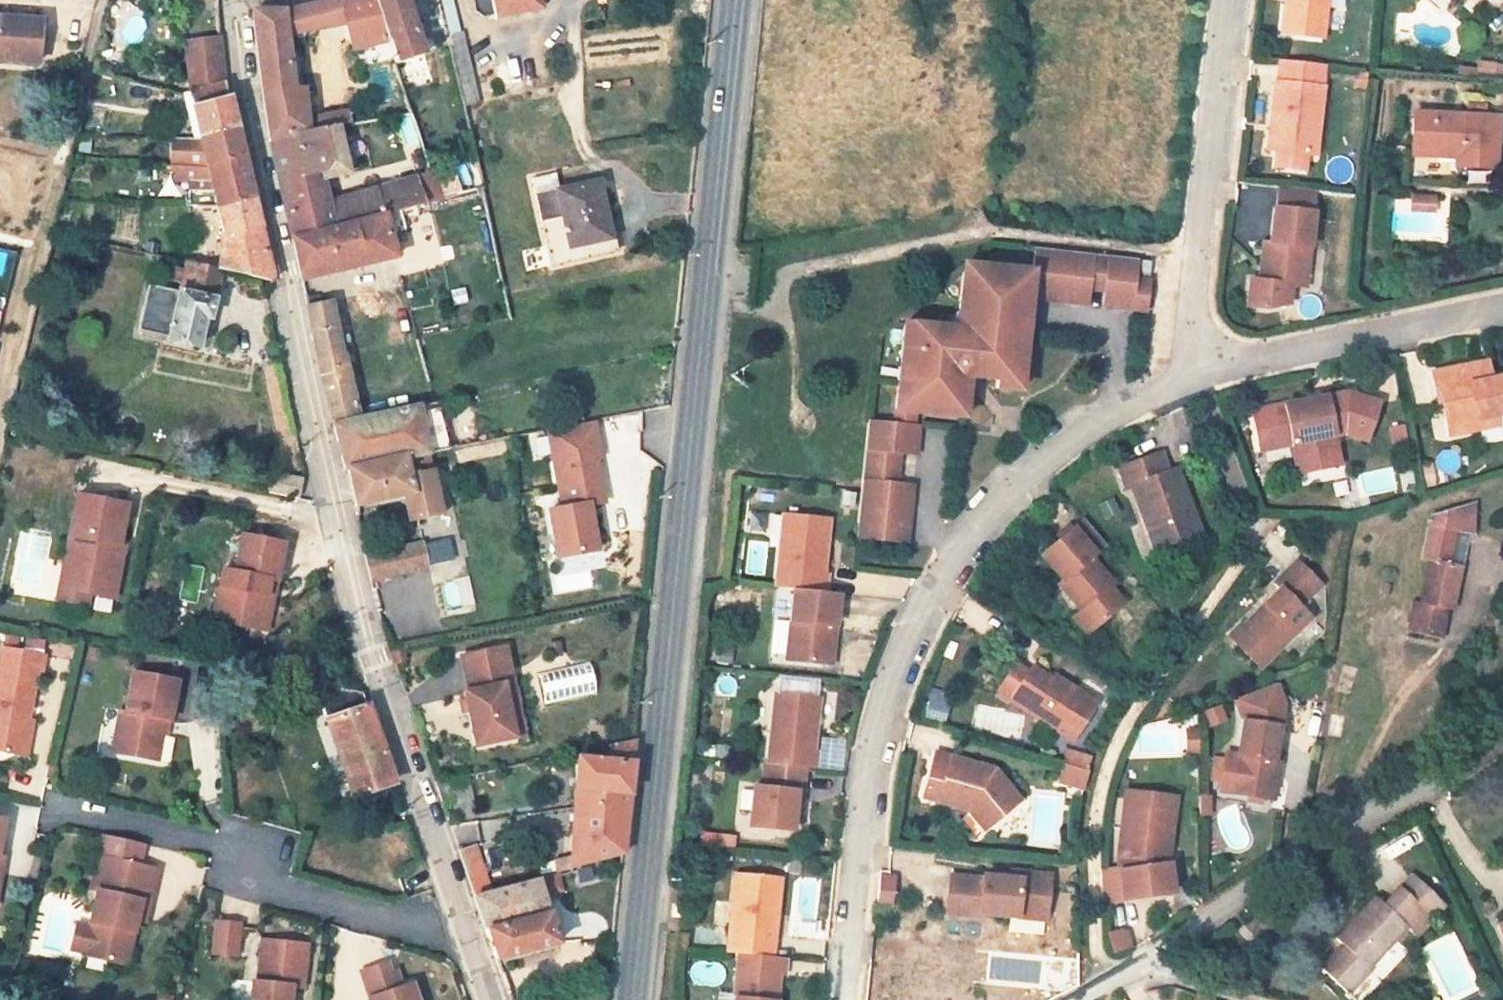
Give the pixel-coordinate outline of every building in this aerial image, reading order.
[(331,104),(310,107),(306,79),(298,80),(291,27),(346,18),(351,43),(392,35),(382,0),(299,0),(287,1),(257,4),(267,82),(271,111),(276,143),(335,128),(343,126),(356,122),(351,99),(338,102),(331,104)] [(392,35),(397,56),(426,48),(412,0),(382,0),(392,35)] [(488,30),(534,21),(531,0),(483,0),(483,2),(467,4),(470,21),(472,23),(473,25),(474,26),(476,26),(487,24),(488,30)] [(1285,34),(1333,41),(1338,0),(1298,0),(1298,2),(1291,1),(1285,34)] [(1452,0),(1439,0),(1438,2),(1445,8),(1452,0)] [(1,48),(0,53),(0,56),(41,61),(46,17),(0,12),(0,48),(1,48)] [(192,36),(197,86),(232,79),(230,60),(227,36),(192,36)] [(466,36),(449,39),(460,98),(478,94),(466,36)] [(1306,155),(1316,156),(1324,88),(1322,88),(1325,67),(1281,62),(1279,83),(1277,83),(1268,151),(1279,152),(1306,155)] [(195,86),(198,102),(235,95),(233,90),(233,85),(232,79),(195,86)] [(478,94),(460,98),(462,105),(480,101),(478,94)] [(204,134),(241,126),(235,95),(198,102),(204,134)] [(1418,123),(1415,165),(1458,169),(1457,181),(1498,184),(1502,128),(1418,123)] [(211,160),(247,153),(241,126),(204,134),(203,134),(177,134),(176,159),(208,161),(211,160)] [(391,206),(435,194),(428,167),(333,193),(328,177),(352,170),(343,126),(335,128),(276,143),(278,154),(280,165),(294,231),(391,206)] [(1279,152),(1277,167),(1304,171),(1306,155),(1279,152)] [(190,200),(193,199),(221,201),(256,193),(247,153),(211,160),(208,161),(176,159),(173,159),(173,165),(179,165),(178,173),(192,174),(190,200)] [(525,178),(543,264),(577,256),(574,243),(603,236),(590,181),(551,190),(547,173),(525,178)] [(1276,213),(1274,213),(1270,247),(1264,247),(1260,286),(1251,285),(1248,311),(1268,313),(1289,309),(1291,290),(1299,291),(1304,252),(1310,253),(1313,217),(1311,217),(1313,195),(1279,192),(1276,213)] [(220,267),(225,268),(268,277),(277,280),(256,193),(221,201),(193,199),(192,209),(201,210),(200,221),(227,221),(230,234),(226,235),(220,267)] [(300,258),(362,245),(363,254),(401,245),(391,206),(294,231),(300,258)] [(574,243),(577,256),(609,249),(606,236),(603,236),(574,243)] [(302,268),(363,254),(362,245),(300,258),(302,268)] [(923,412),(971,417),(975,386),(986,377),(1005,379),(1004,387),(1027,390),(1037,298),(1040,275),(1143,286),(1141,310),(1154,311),(1157,280),(1145,279),(1147,258),(1044,247),(1040,272),(972,264),(965,328),(913,323),(903,410),(923,412)] [(1310,253),(1304,252),(1299,291),(1305,292),(1310,253)] [(1151,259),(1149,274),(1158,275),(1160,260),(1151,259)] [(174,330),(199,337),(208,309),(214,310),(225,268),(220,267),(198,262),(193,284),(190,294),(185,291),(162,276),(151,321),(173,327),(174,330)] [(1040,275),(1037,298),(1097,304),(1098,289),(1113,290),(1111,306),(1141,310),(1143,286),(1040,275)] [(319,288),(317,280),(306,281),(307,290),(319,288)] [(356,362),(352,363),(334,286),(319,288),(307,290),(314,322),(319,343),(327,375),(335,406),(339,423),(369,416),(356,362)] [(1433,384),(1438,415),(1447,413),(1453,449),(1502,439),(1502,390),(1495,391),(1491,370),(1433,384)] [(1354,395),(1259,415),(1268,454),(1300,447),(1306,477),(1348,468),(1341,439),(1352,436),(1374,443),(1386,405),(1354,395)] [(355,468),(437,451),(455,447),(445,400),(442,401),(427,404),(369,416),(339,423),(344,444),(350,469),(355,468)] [(903,410),(902,422),(904,422),(922,424),(923,412),(903,410)] [(593,419),(544,430),(558,507),(545,510),(555,560),(598,552),(589,508),(604,505),(595,461),(603,460),(593,419)] [(876,420),(863,539),(892,542),(904,422),(902,422),(876,420)] [(924,455),(928,425),(922,424),(904,422),(892,542),(915,544),(921,484),(904,483),(907,453),(924,455)] [(420,522),(430,520),(452,515),(437,451),(355,468),(364,502),(412,492),(420,522)] [(1173,460),(1131,474),(1135,492),(1145,490),(1167,557),(1210,542),(1188,474),(1178,477),(1173,460)] [(278,470),(272,492),(301,498),(307,477),(278,470)] [(129,499),(79,489),(66,555),(76,557),(71,584),(92,588),(116,593),(124,551),(119,550),(121,539),(129,499)] [(1412,640),(1448,645),(1453,614),(1459,614),(1466,570),(1461,569),(1464,550),(1484,544),(1475,514),(1433,525),(1424,565),(1431,566),(1424,608),(1417,607),(1412,640)] [(789,518),(780,582),(798,585),(830,590),(832,576),(825,575),(833,524),(789,518)] [(1090,521),(1079,531),(1102,557),(1113,547),(1090,521)] [(239,585),(233,618),(272,625),(278,591),(270,590),(273,574),(281,575),(288,537),(248,530),(241,567),(229,565),(226,583),(239,585)] [(1079,531),(1048,558),(1069,583),(1093,609),(1088,614),(1081,620),(1095,635),(1130,606),(1117,591),(1120,587),(1098,560),(1102,557),(1079,531)] [(435,539),(375,551),(382,579),(440,565),(435,539)] [(76,557),(66,555),(59,594),(89,600),(92,588),(71,584),(76,557)] [(1294,599),(1240,646),(1271,678),(1324,629),(1310,615),(1332,596),(1311,572),(1288,592),(1294,599)] [(273,574),(270,590),(278,591),(281,575),(273,574)] [(226,583),(219,615),(233,618),(239,585),(226,583)] [(1065,587),(1088,614),(1093,609),(1069,583),(1065,587)] [(798,585),(793,656),(831,658),(833,624),(839,624),(841,592),(830,590),(798,585)] [(833,624),(831,658),(837,659),(839,624),(833,624)] [(510,641),(467,651),(474,685),(469,686),(480,739),(530,728),(510,641)] [(1,642),(0,647),(0,747),(22,751),(29,714),(38,667),(42,668),(45,650),(1,642)] [(1018,693),(1017,696),(1079,735),(1103,696),(1061,670),(1058,674),(1038,662),(1034,667),(1021,659),(1005,684),(1018,693)] [(126,710),(119,750),(157,757),(165,717),(171,718),(178,677),(134,669),(126,710)] [(358,798),(399,785),(369,697),(321,687),(358,798)] [(782,692),(772,760),(811,764),(816,765),(825,697),(782,692)] [(935,696),(930,713),(948,718),(953,700),(935,696)] [(126,710),(120,708),(112,749),(119,750),(126,710)] [(33,715),(29,714),(22,751),(27,752),(33,715)] [(1251,804),(1287,807),(1290,768),(1284,768),(1288,732),(1251,729),(1248,766),(1254,766),(1251,804)] [(544,867),(568,862),(628,849),(640,730),(613,736),(612,747),(581,747),(578,849),(542,857),(544,867)] [(1069,744),(1069,758),(1092,765),(1098,751),(1069,744)] [(997,820),(1025,797),(999,765),(996,768),(988,766),(989,763),(940,749),(927,793),(943,798),(945,793),(984,803),(997,820)] [(1069,758),(1063,776),(1087,784),(1092,765),(1069,758)] [(768,790),(755,788),(749,828),(790,835),(794,800),(806,801),(811,764),(772,760),(768,790)] [(1248,766),(1245,803),(1251,804),(1254,766),(1248,766)] [(1135,790),(1127,829),(1137,831),(1142,806),(1181,814),(1184,799),(1135,790)] [(945,793),(943,798),(972,806),(989,826),(997,820),(984,803),(945,793)] [(1122,856),(1125,899),(1175,895),(1172,859),(1181,814),(1142,806),(1137,831),(1127,829),(1122,856)] [(1214,827),(1224,826),(1223,809),(1213,809),(1214,827)] [(1411,871),(1433,856),(1412,827),(1390,842),(1411,871)] [(459,836),(475,883),(493,879),(477,830),(459,836)] [(160,866),(102,851),(93,884),(98,886),(89,921),(83,946),(82,949),(111,957),(114,944),(129,947),(137,917),(143,897),(151,899),(160,866)] [(572,882),(568,862),(544,867),(493,879),(475,883),(499,953),(568,937),(555,886),(572,882)] [(1025,864),(1015,863),(1014,870),(1024,871),(1025,864)] [(956,867),(952,905),(985,908),(985,905),(1012,908),(1021,909),(1023,899),(1051,902),(1055,866),(1025,864),(1024,871),(1014,870),(988,867),(987,870),(956,867)] [(737,875),(728,946),(741,947),(775,951),(784,881),(737,875)] [(1328,965),(1354,990),(1413,925),(1421,933),(1439,913),(1405,883),(1388,901),(1380,893),(1343,933),(1351,940),(1328,965)] [(143,897),(137,917),(146,919),(151,899),(143,897)] [(1023,899),(1021,909),(1050,912),(1051,902),(1023,899)] [(681,904),(672,904),(672,918),(681,918),(681,904)] [(89,921),(77,918),(70,943),(83,946),(89,921)] [(218,920),(215,950),(238,952),(241,922),(218,920)] [(254,999),(292,999),(293,983),(305,984),(309,941),(264,937),(260,979),(256,978),(254,999)] [(129,947),(114,944),(111,957),(126,960),(129,947)] [(741,947),(734,999),(776,999),(779,973),(789,975),(792,954),(775,951),(741,947)] [(412,977),(404,980),(399,964),(393,966),(389,956),(362,965),(372,991),(369,993),(372,999),(420,999),(412,977)]
